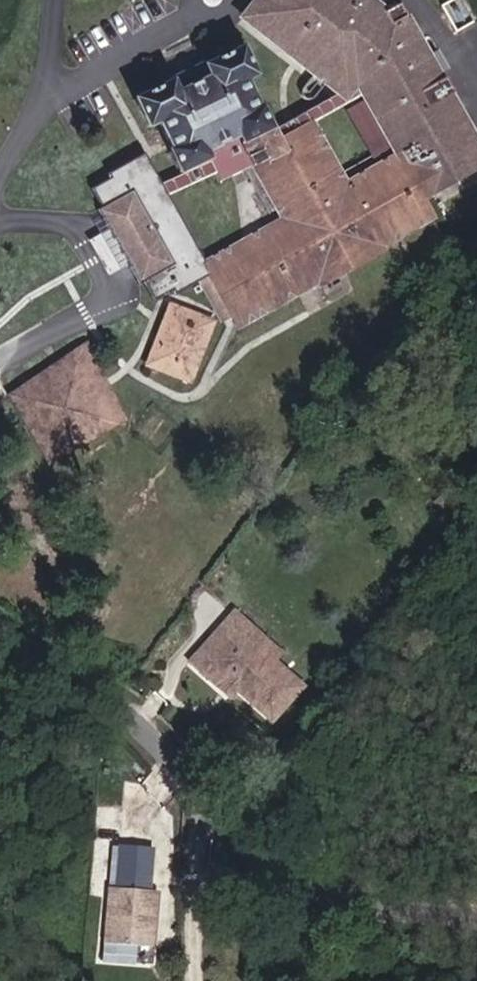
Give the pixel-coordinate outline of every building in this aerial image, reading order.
[(378,0),(256,0),(243,17),(338,92),(347,99),(359,89),(399,155),(431,205),(476,180),(476,132),(444,75),(403,6),(392,11),(378,0)] [(444,5),(458,30),(475,21),(463,0),(454,0),(444,5)] [(431,205),(399,155),(349,182),(316,121),(276,142),(269,129),(257,103),(252,106),(242,85),(278,68),(264,39),(203,68),(210,81),(178,96),(172,84),(135,102),(149,130),(158,126),(173,155),(169,157),(178,176),(206,162),(203,157),(238,140),(247,158),(239,162),(243,171),(248,179),(258,174),(282,219),(205,262),(212,274),(240,328),(437,218),(431,205)] [(210,81),(203,68),(202,64),(170,80),(172,84),(178,96),(210,81)] [(338,92),(269,129),(276,142),(316,121),(348,103),(347,99),(338,92)] [(247,158),(238,140),(203,157),(206,162),(213,175),(216,184),(243,171),(239,162),(247,158)] [(206,162),(178,176),(161,183),(146,154),(111,173),(113,178),(93,188),(103,206),(98,209),(139,283),(144,280),(156,300),(175,290),(177,294),(212,274),(205,262),(169,195),(213,175),(206,162)] [(192,380),(213,320),(170,305),(149,364),(192,380)] [(124,412),(111,386),(100,392),(76,353),(13,394),(52,457),(124,412)] [(275,715),(297,684),(295,674),(270,655),(245,637),(251,629),(227,611),(208,638),(220,647),(207,664),(237,687),(275,715)] [(276,647),(251,629),(245,637),(270,655),(276,647)] [(189,664),(231,695),(237,687),(207,664),(220,647),(208,638),(189,664)] [(111,784),(111,773),(101,773),(101,784),(111,784)] [(159,845),(156,887),(166,888),(169,846),(159,845)] [(107,952),(154,953),(156,897),(147,897),(148,885),(135,885),(137,857),(116,857),(115,896),(110,896),(107,952)] [(149,857),(137,857),(135,885),(148,885),(149,857)]
